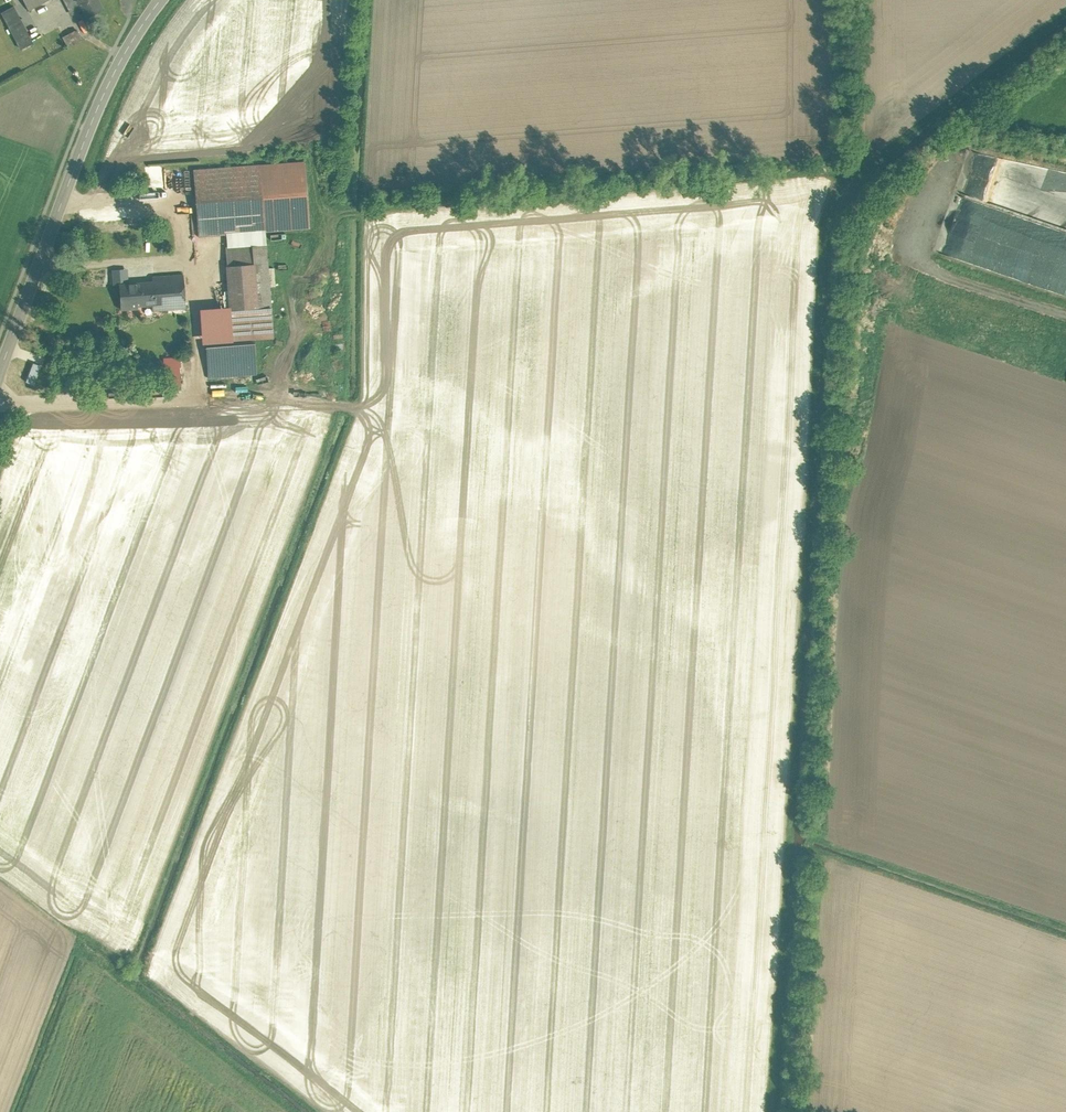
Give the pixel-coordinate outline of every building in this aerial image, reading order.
[(45,0),(22,0),(27,10),(45,0)] [(73,3),(75,2),(83,17),(98,9),(93,0),(71,0),(73,3)] [(12,5),(0,11),(0,15),(17,48),(31,41),(12,5)] [(76,29),(62,36),(67,46),(81,39),(76,29)] [(257,373),(254,339),(273,338),(263,230),(308,227),(302,159),(191,169),(198,236),(222,234),(228,307),(195,310),(198,344),(204,344),(207,378),(257,373)] [(102,228),(121,226),(121,215),(101,216),(102,228)] [(151,311),(184,309),(182,280),(116,284),(118,310),(151,307),(151,311)] [(165,357),(167,380),(181,379),(180,356),(165,357)]
